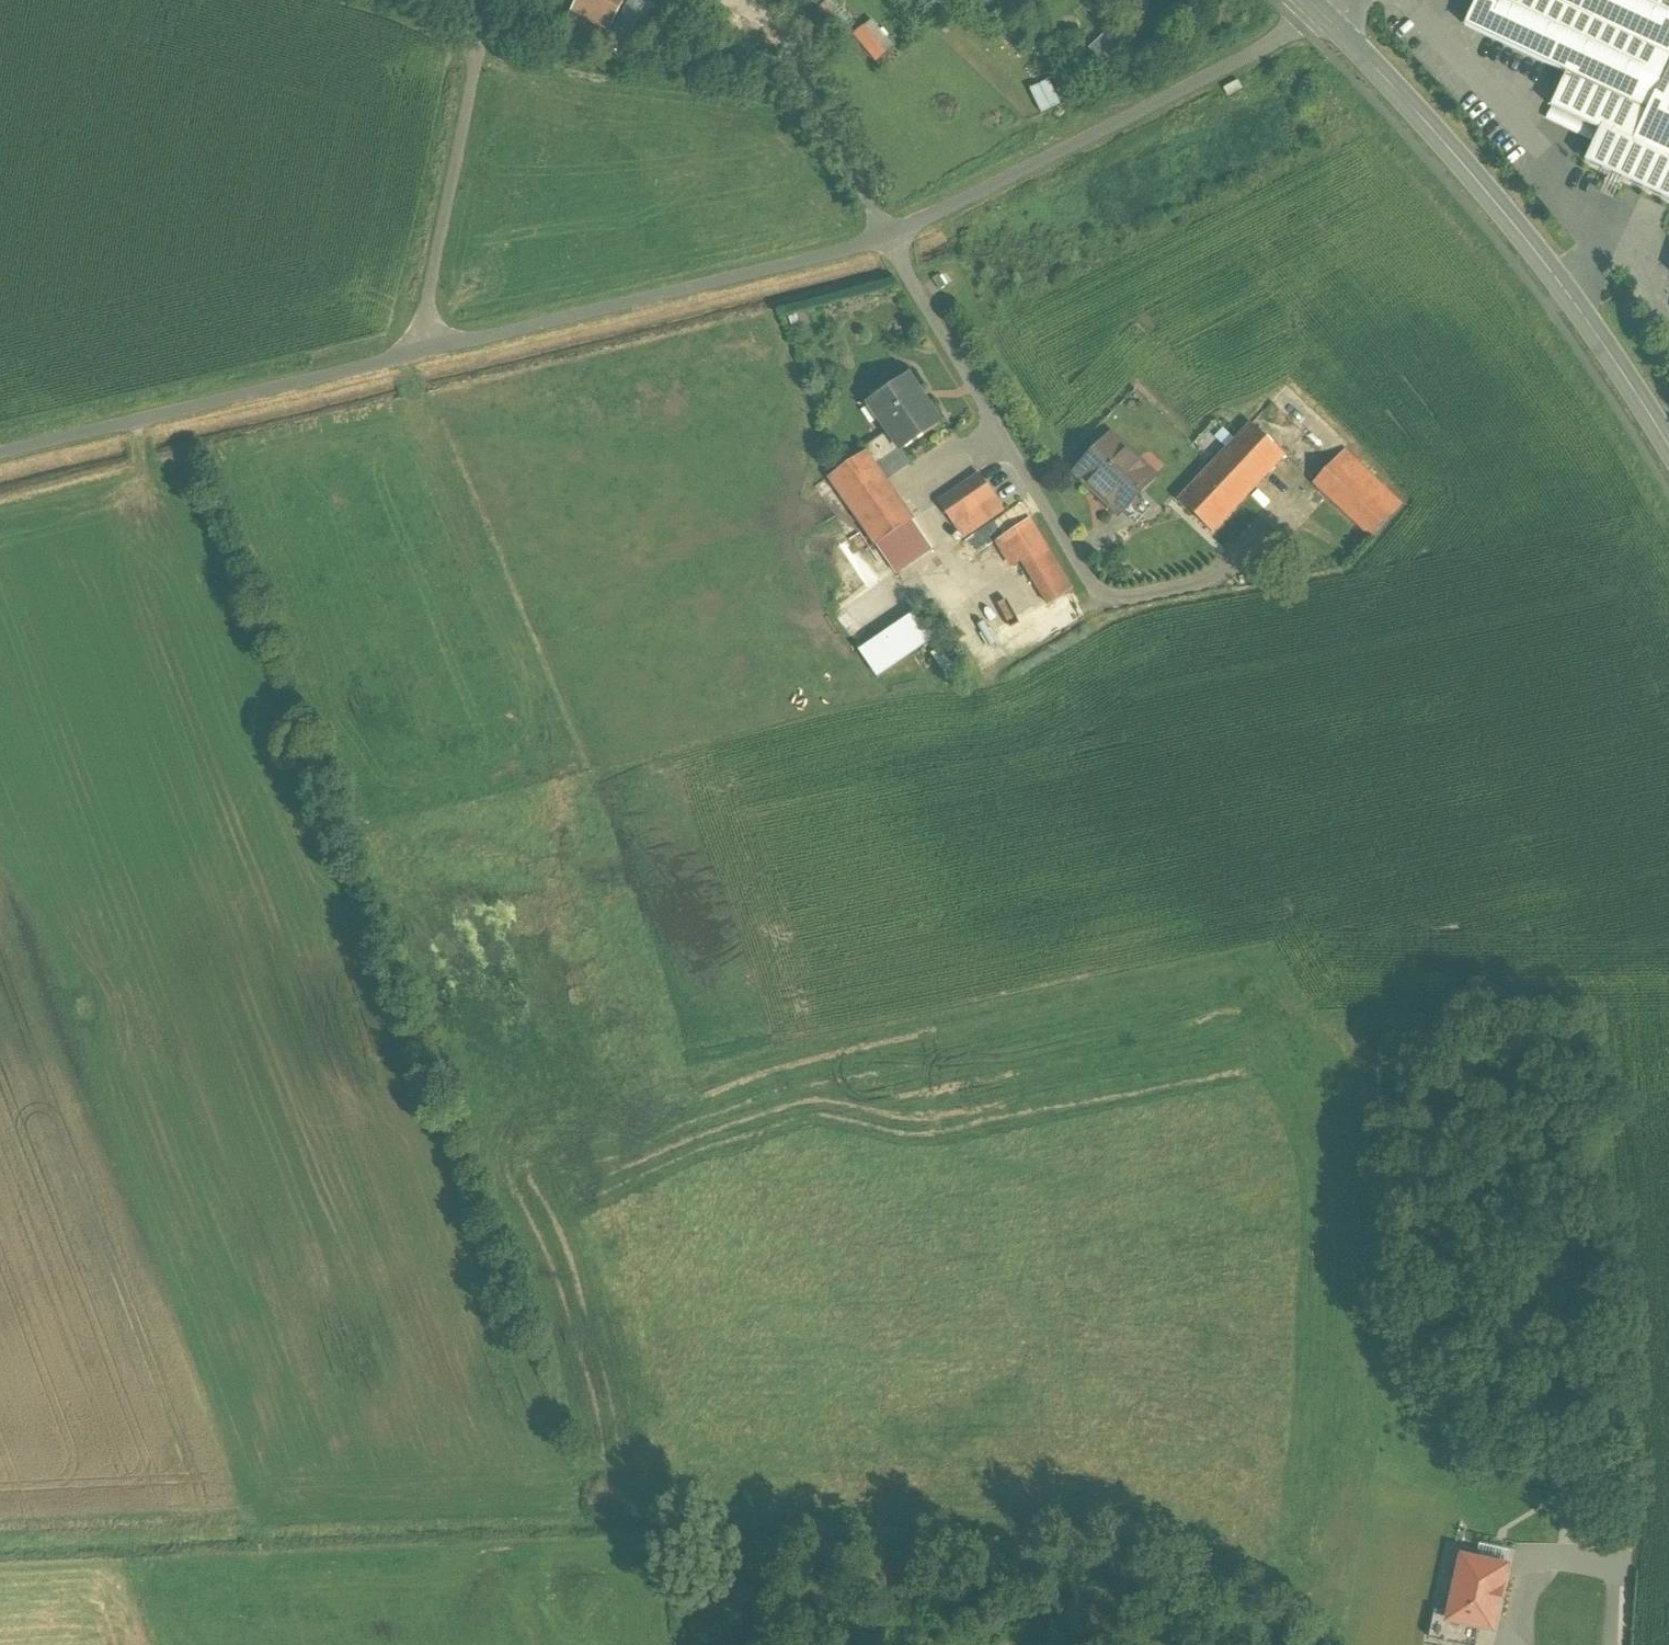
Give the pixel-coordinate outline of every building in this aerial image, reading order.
[(559,28),(598,46),(619,0),(571,0),(559,28)] [(1450,31),(1559,77),(1606,97),(1668,125),(1668,0),(1465,0),(1450,31)] [(1560,80),(1544,113),(1590,135),(1575,168),(1668,210),(1668,128),(1560,80)] [(943,418),(910,368),(870,394),(890,426),(902,444),(943,418)] [(1216,462),(1249,494),(1286,455),(1251,424),(1216,462)] [(895,566),(937,540),(895,469),(911,460),(902,444),(890,426),(831,461),(895,566)] [(1153,478),(1110,438),(1078,473),(1121,513),(1153,478)] [(1401,491),(1344,439),(1313,472),(1370,524),(1401,491)] [(1006,502),(980,462),(941,487),(967,527),(1006,502)] [(1212,532),(1249,494),(1216,462),(1179,501),(1212,532)] [(1074,579),(1030,509),(997,529),(1015,557),(1025,550),(1051,593),(1074,579)] [(871,644),(886,674),(946,643),(931,613),(871,644)] [(1482,1628),(1517,1633),(1527,1559),(1476,1553),(1467,1621),(1455,1620),(1453,1637),(1480,1641),(1482,1628)]
